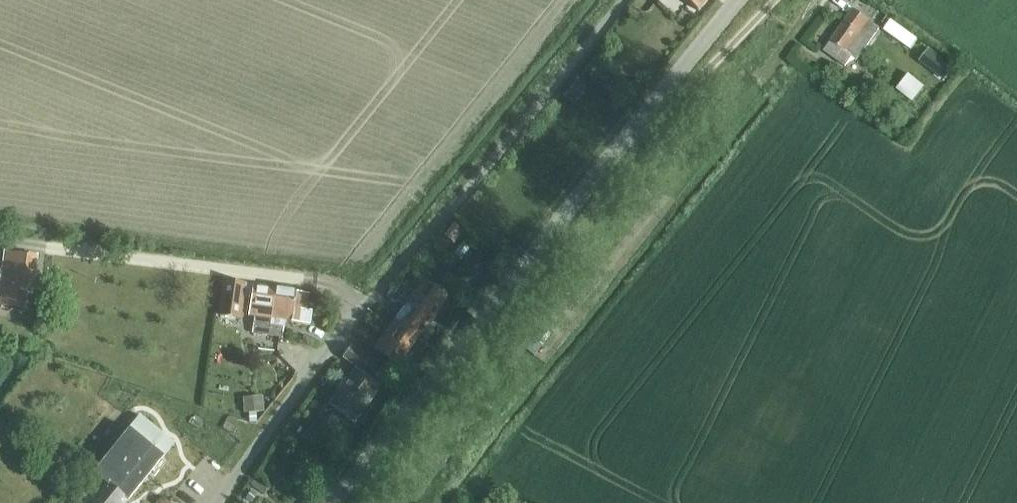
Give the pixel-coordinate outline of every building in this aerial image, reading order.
[(696,11),(705,0),(683,0),(696,11)] [(850,59),(855,62),(878,29),(853,11),(822,54),(843,69),(850,59)] [(924,88),(908,76),(896,91),(912,103),(924,88)] [(31,295),(36,258),(4,254),(0,286),(0,291),(10,292),(9,298),(20,299),(21,293),(31,295)] [(413,309),(430,320),(445,299),(423,282),(408,303),(414,307),(413,309)] [(267,337),(273,291),(252,288),(252,285),(243,283),(243,286),(223,283),(218,317),(238,320),(241,295),(251,296),(248,317),(253,318),(251,335),(267,337)] [(273,291),(267,337),(281,339),(282,329),(283,322),(302,325),(309,326),(310,314),(304,313),(307,296),(294,294),(273,291)] [(417,338),(430,320),(413,309),(414,307),(408,303),(395,322),(417,338)] [(395,368),(417,338),(395,322),(373,352),(395,368)] [(368,377),(367,376),(375,366),(350,348),(343,358),(356,368),(354,371),(353,371),(328,405),(353,423),(378,389),(366,380),(368,377)] [(241,396),(243,412),(263,410),(262,395),(241,396)] [(87,502),(126,502),(162,459),(156,454),(166,441),(136,417),(125,431),(126,432),(93,473),(87,482),(90,484),(82,495),(89,500),(87,502)] [(160,491),(170,502),(173,502),(181,497),(170,483),(160,491)]
